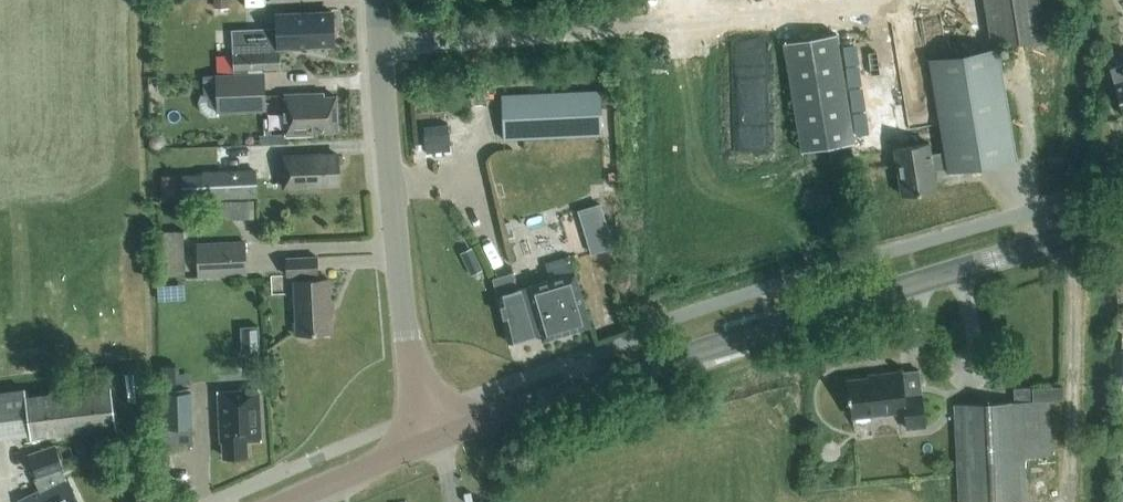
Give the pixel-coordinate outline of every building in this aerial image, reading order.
[(991,46),(1045,38),(1039,0),(984,0),(991,46)] [(278,34),(235,36),(236,69),(280,67),(279,47),(334,44),(334,30),(338,26),(337,15),(333,11),(277,14),(278,34)] [(802,151),(854,142),(836,33),(784,42),(802,151)] [(937,188),(933,169),(947,167),(947,170),(1015,159),(998,46),(929,57),(944,152),(931,154),(929,142),(894,148),(902,194),(937,188)] [(772,97),(771,57),(738,58),(739,107),(750,107),(750,115),(747,115),(748,142),(772,142),(771,97),(772,97)] [(1110,67),(1114,83),(1122,115),(1122,64),(1110,67)] [(264,72),(215,75),(217,106),(217,111),(266,109),(264,72)] [(452,103),(471,102),(471,89),(451,89),(452,103)] [(502,93),(504,139),(603,135),(601,89),(502,93)] [(325,96),(325,92),(285,94),(286,135),(314,134),(314,131),(338,130),(336,96),(325,96)] [(449,123),(425,126),(427,152),(451,150),(449,123)] [(323,155),(323,153),(282,155),(284,188),(324,186),(324,184),(340,183),(339,155),(323,155)] [(182,200),(258,197),(257,170),(201,172),(201,175),(181,176),(182,200)] [(620,215),(618,188),(603,189),(605,216),(620,215)] [(599,201),(578,208),(591,251),(613,244),(599,201)] [(190,273),(190,228),(164,228),(164,273),(190,273)] [(199,276),(247,274),(245,241),(197,243),(199,276)] [(480,269),(469,247),(457,253),(468,275),(480,269)] [(315,279),(315,274),(318,274),(317,256),(286,257),(287,275),(296,275),(296,280),(294,280),(297,333),(332,332),(329,279),(315,279)] [(591,325),(575,272),(570,256),(545,264),(550,279),(518,289),(513,273),(493,279),(508,342),(541,332),(543,340),(591,325)] [(160,280),(161,301),(190,300),(189,279),(160,280)] [(245,323),(246,349),(263,349),(262,322),(245,323)] [(184,384),(183,365),(161,367),(162,385),(184,384)] [(904,395),(901,373),(901,371),(877,374),(877,376),(848,379),(853,417),(905,410),(907,428),(925,426),(921,393),(904,395)] [(112,386),(27,396),(26,389),(0,392),(0,440),(30,436),(30,439),(116,429),(112,386)] [(1033,401),(1032,388),(1015,389),(1015,401),(955,405),(960,501),(1019,501),(1028,501),(1022,402),(1033,401)] [(221,441),(223,441),(224,457),(247,455),(246,440),(261,439),(259,389),(218,391),(221,441)] [(167,429),(192,428),(191,393),(165,394),(167,429)] [(67,469),(58,445),(30,455),(39,478),(36,479),(41,491),(20,501),(21,501),(80,501),(64,470),(67,469)]
